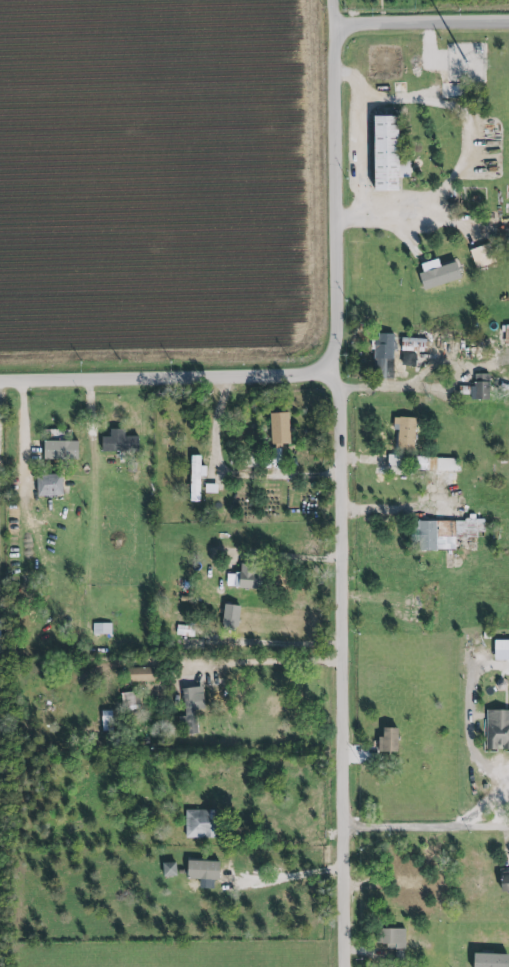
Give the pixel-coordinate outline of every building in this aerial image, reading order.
[(370,116),(371,191),(395,191),(395,178),(409,178),(408,160),(395,161),(394,116),(370,116)] [(493,263),(488,245),(469,250),(474,268),(493,263)] [(441,264),(456,259),(462,276),(424,289),(419,272),(423,270),(421,262),(438,257),(441,264)] [(392,379),(393,334),(374,334),(373,379),(392,379)] [(424,352),(425,339),(401,338),(400,366),(415,367),(416,352),(424,352)] [(488,401),(488,375),(473,374),(473,388),(469,388),(469,400),(488,401)] [(287,446),(287,413),(270,414),(271,446),(287,446)] [(413,450),(414,418),(397,418),(396,449),(413,450)] [(123,429),(109,430),(109,437),(100,437),(100,452),(138,451),(138,436),(123,437),(123,429)] [(76,460),(76,442),(41,442),(41,460),(76,460)] [(190,454),(201,454),(201,465),(206,465),(206,475),(200,475),(200,501),(189,501),(190,454)] [(37,475),(61,474),(62,495),(38,496),(37,475)] [(454,550),(454,538),(475,538),(475,532),(484,532),(484,519),(475,519),(475,514),(466,514),(466,522),(409,522),(409,542),(416,542),(416,550),(454,550)] [(233,586),(257,591),(261,572),(237,568),(233,586)] [(236,632),(238,607),(222,606),(220,631),(236,632)] [(193,626),(176,626),(176,637),(193,636),(193,626)] [(493,640),(493,661),(508,661),(508,641),(493,640)] [(153,668),(128,668),(129,682),(153,682),(153,668)] [(181,689),(184,735),(196,734),(194,711),(203,710),(201,687),(181,689)] [(137,692),(122,694),(125,710),(140,708),(137,692)] [(487,710),(508,710),(508,750),(503,750),(503,745),(497,745),(497,749),(487,749),(487,710)] [(111,711),(100,711),(100,732),(111,732),(111,711)] [(383,737),(383,727),(398,727),(398,752),(379,752),(379,737),(383,737)] [(184,838),(215,839),(215,811),(185,810),(184,838)] [(217,881),(218,862),(186,861),(186,880),(217,881)] [(162,877),(175,877),(175,863),(161,864),(162,877)] [(419,870),(397,870),(397,894),(419,894),(419,870)] [(498,876),(498,893),(508,893),(508,876),(498,876)] [(404,950),(405,930),(377,929),(376,945),(385,945),(385,950),(404,950)] [(505,954),(471,953),(470,966),(505,966),(505,954)]
